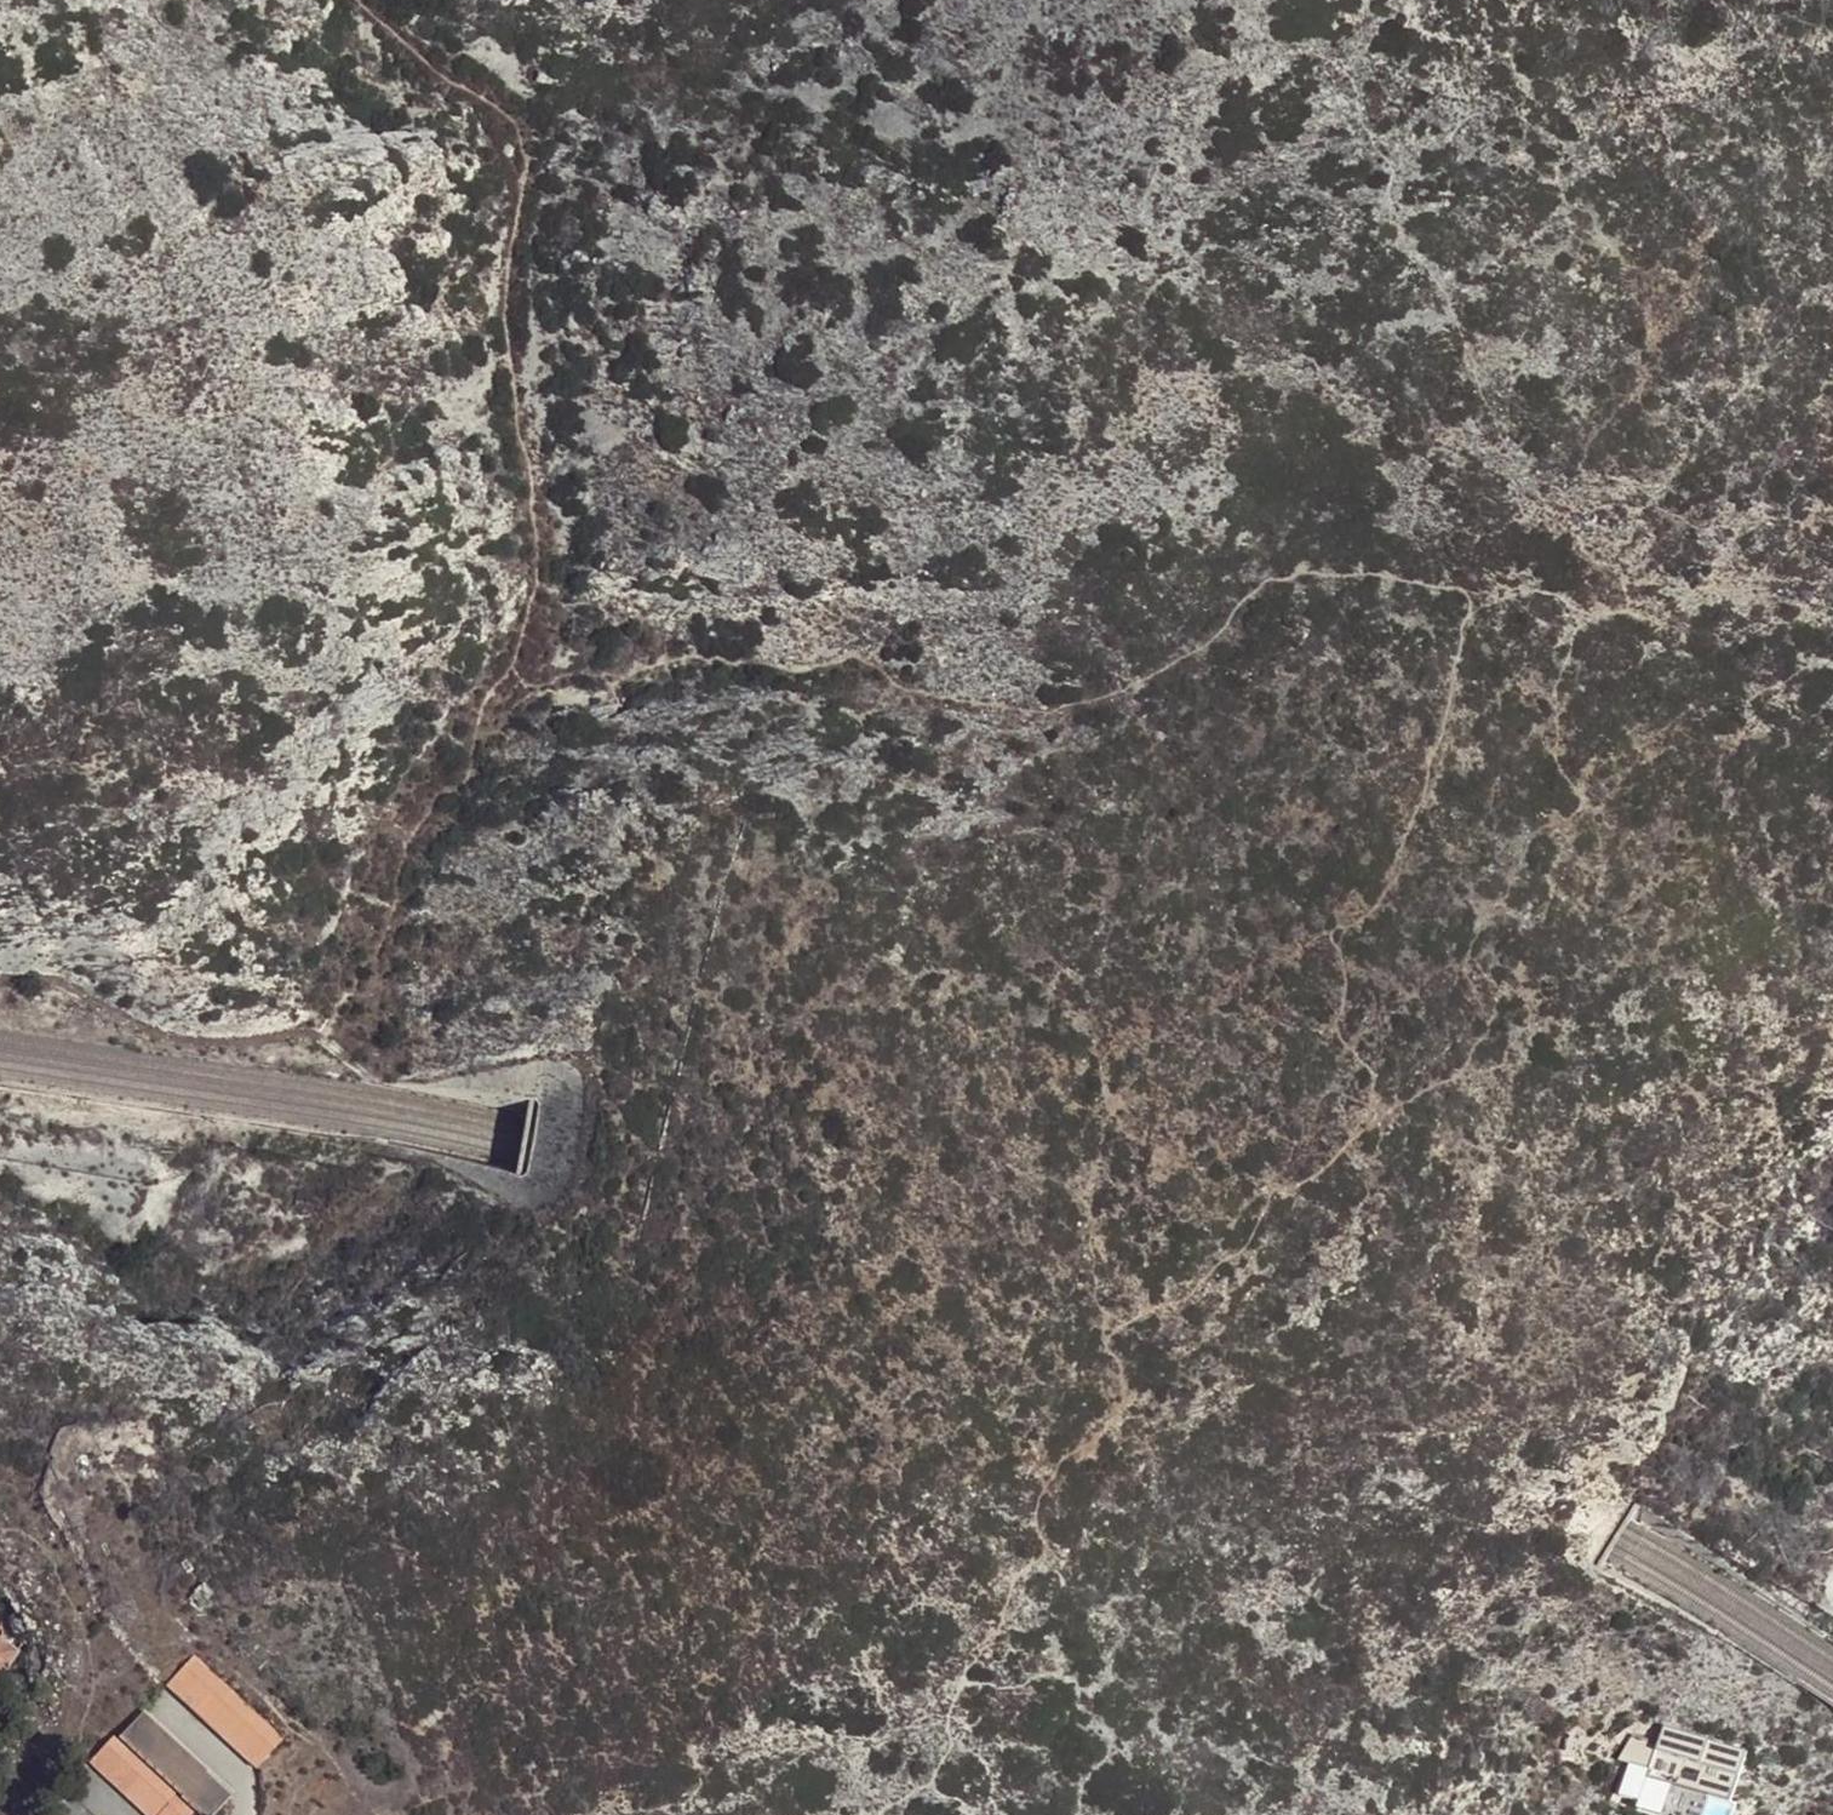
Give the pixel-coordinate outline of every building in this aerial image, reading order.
[(15,1650),(0,1640),(0,1671),(15,1650)] [(279,1742),(190,1657),(163,1685),(252,1770),(279,1742)] [(139,1712),(114,1737),(196,1814),(207,1814),(226,1795),(139,1712)] [(1625,1762),(1614,1794),(1635,1802),(1643,1779),(1699,1798),(1725,1807),(1743,1756),(1659,1727),(1645,1769),(1625,1762)] [(86,1763),(140,1814),(193,1814),(112,1736),(86,1763)] [(1635,1802),(1675,1814),(1693,1814),(1699,1798),(1643,1779),(1635,1802)]
